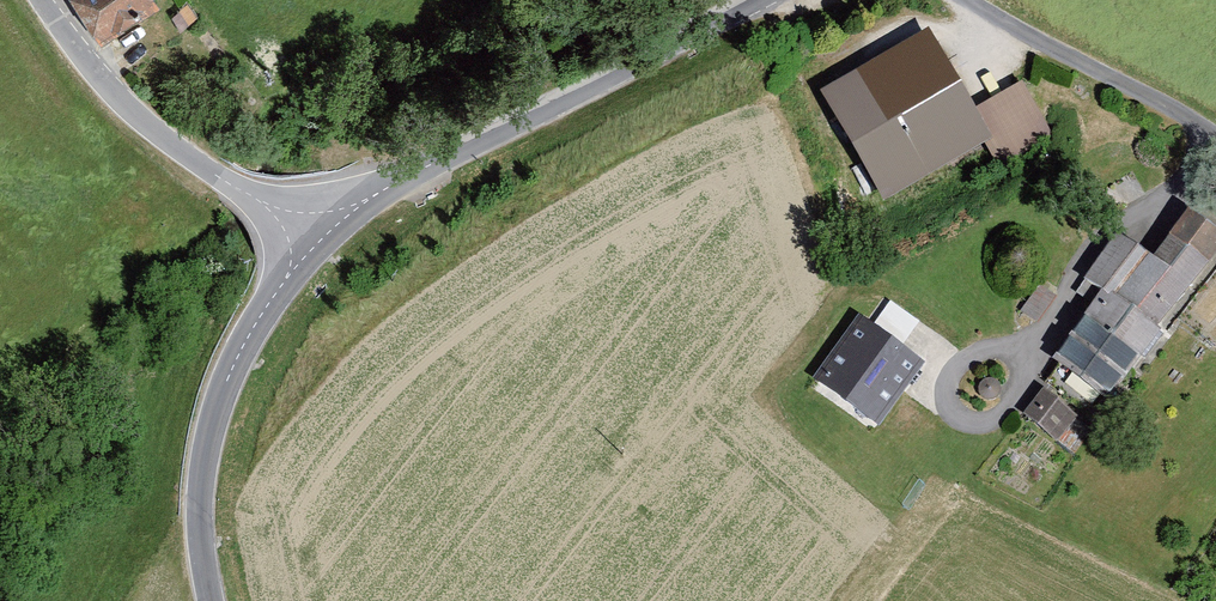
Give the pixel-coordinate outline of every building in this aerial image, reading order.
[(96,48),(157,13),(149,0),(69,0),(96,48)] [(972,113),(921,33),(815,94),(882,207),(988,145),(1002,174),(1055,144),(1024,83),(972,113)] [(1112,237),(1080,283),(1096,295),(1048,361),(1107,400),(1215,254),(1215,238),(1179,214),(1146,262),(1112,237)] [(924,364),(856,317),(808,381),(877,427),(924,364)] [(1076,418),(1042,392),(1020,416),(1055,445),(1076,418)]
